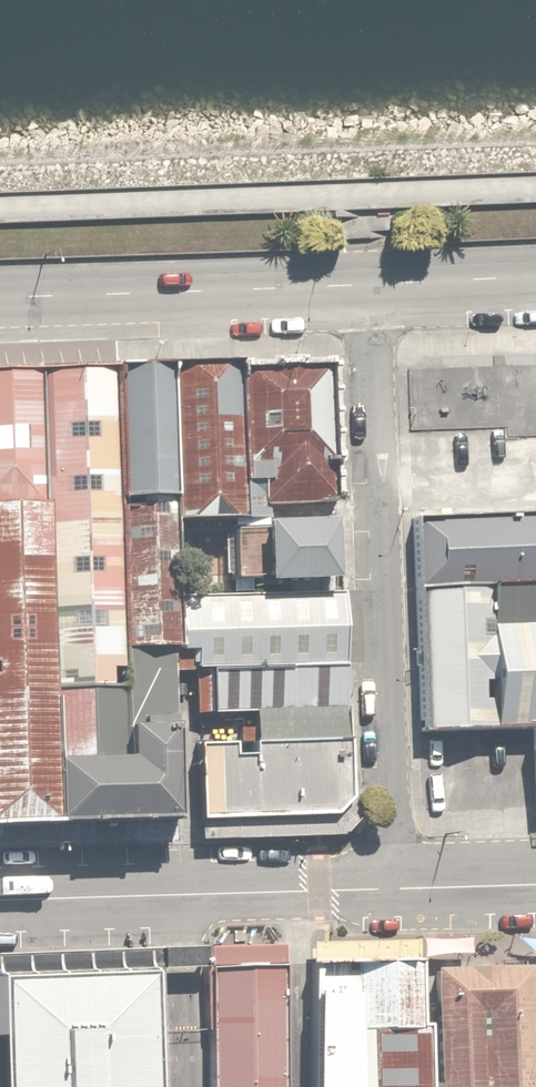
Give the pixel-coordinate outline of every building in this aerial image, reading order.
[(233,359),(158,361),(162,496),(163,513),(238,511),(234,369),(233,359)] [(162,496),(158,361),(114,363),(118,497),(162,496)] [(114,363),(36,365),(40,500),(45,687),(123,685),(123,660),(118,497),(114,363)] [(40,500),(36,365),(0,366),(0,501),(40,500)] [(327,509),(322,366),(234,369),(238,511),(327,509)] [(166,659),(163,513),(162,496),(118,497),(123,660),(166,659)] [(48,824),(46,761),(45,687),(40,500),(0,501),(0,825),(48,824)] [(240,596),(329,594),(327,509),(238,511),(240,596)] [(414,515),(416,624),(535,621),(535,511),(414,515)] [(186,676),(344,672),(342,593),(329,594),(240,596),(184,597),(186,676)] [(416,624),(419,730),(530,728),(535,727),(535,621),(416,624)] [(48,824),(170,821),(166,659),(123,660),(123,685),(125,759),(46,761),(48,824)] [(188,728),(345,724),(344,672),(186,676),(188,728)] [(46,761),(125,759),(123,685),(45,687),(46,761)] [(190,834),(348,830),(345,724),(188,728),(190,821),(190,834)] [(531,953),(429,956),(433,1086),(535,1086),(531,953)] [(429,956),(346,959),(350,1086),(433,1086),(429,956)] [(305,960),(308,1086),(350,1086),(346,959),(305,960)] [(206,964),(208,1086),(280,1086),(277,962),(206,964)] [(144,968),(0,971),(0,1086),(147,1086),(144,968)]
